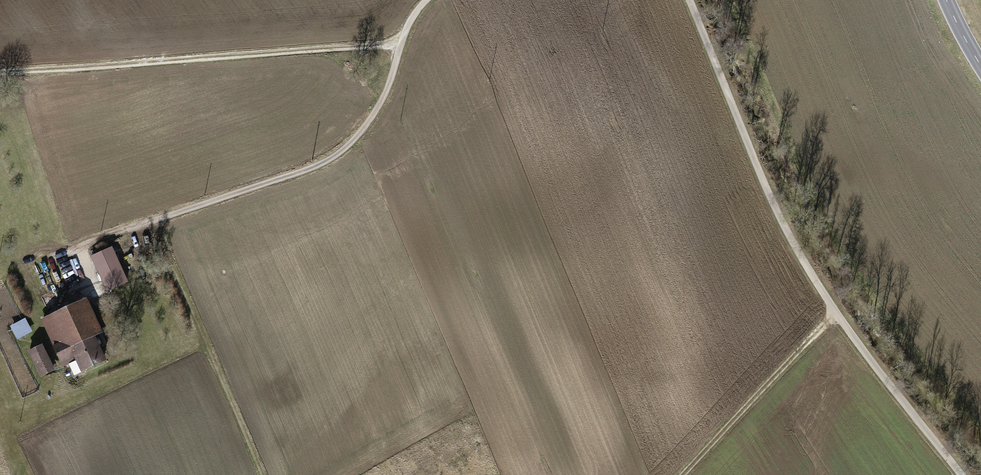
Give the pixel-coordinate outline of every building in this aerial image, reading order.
[(114,249),(92,259),(107,294),(129,284),(114,249)] [(88,300),(42,319),(63,367),(69,365),(74,378),(108,364),(97,336),(102,334),(88,300)] [(29,333),(22,321),(12,327),(19,339),(29,333)] [(30,353),(41,379),(58,371),(46,345),(30,353)]
